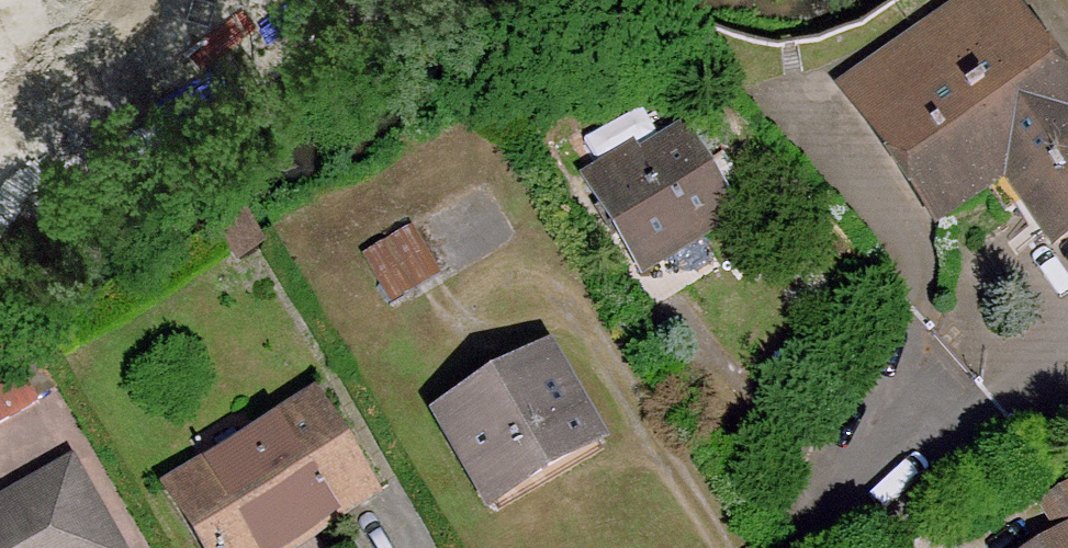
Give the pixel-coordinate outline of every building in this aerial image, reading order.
[(919,215),(988,167),(1006,193),(1049,256),(1067,243),(1067,129),(989,15),(846,107),(919,215)] [(624,157),(577,186),(632,270),(723,213),(672,137),(629,166),(624,157)] [(988,167),(919,215),(936,239),(1006,193),(988,167)] [(374,244),(351,260),(381,307),(431,275),(402,228),(374,244)] [(536,357),(436,419),(488,502),(589,441),(536,357)] [(0,370),(0,404),(15,396),(0,370)] [(170,498),(199,547),(286,547),(360,503),(309,413),(170,498)] [(64,477),(0,515),(0,547),(105,547),(64,477)] [(1049,547),(1067,547),(1067,493),(1032,515),(1050,547),(1049,547)]
